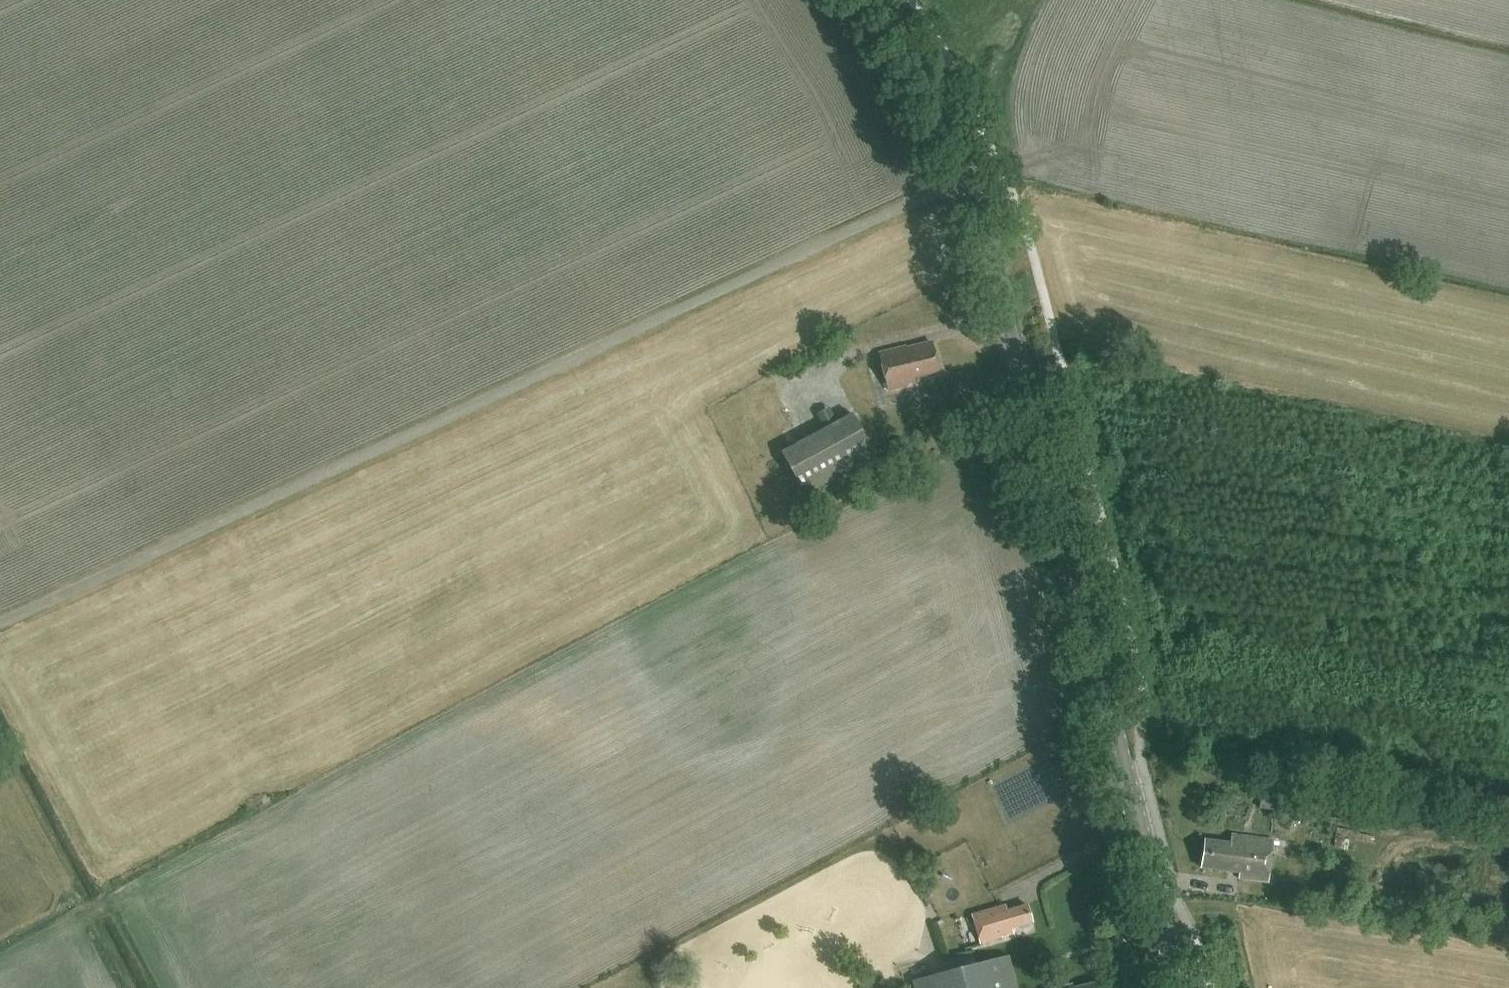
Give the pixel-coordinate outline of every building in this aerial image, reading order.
[(999,125),(995,115),(989,117),(993,127),(999,125)] [(889,390),(916,384),(914,378),(940,371),(933,343),(908,349),(908,347),(881,354),(889,390)] [(851,413),(800,440),(824,487),(875,460),(851,413)] [(806,495),(824,487),(800,440),(784,451),(806,495)] [(1262,788),(1259,809),(1339,820),(1341,798),(1262,788)] [(1237,879),(1269,883),(1274,840),(1231,834),(1230,843),(1205,840),(1201,868),(1238,873),(1237,879)] [(1027,905),(1007,910),(1005,905),(972,915),(980,944),(1002,938),(1001,936),(1006,935),(1007,937),(1013,935),(1012,929),(1032,923),(1027,905)] [(1008,956),(912,981),(914,987),(1016,987),(1008,956)]
